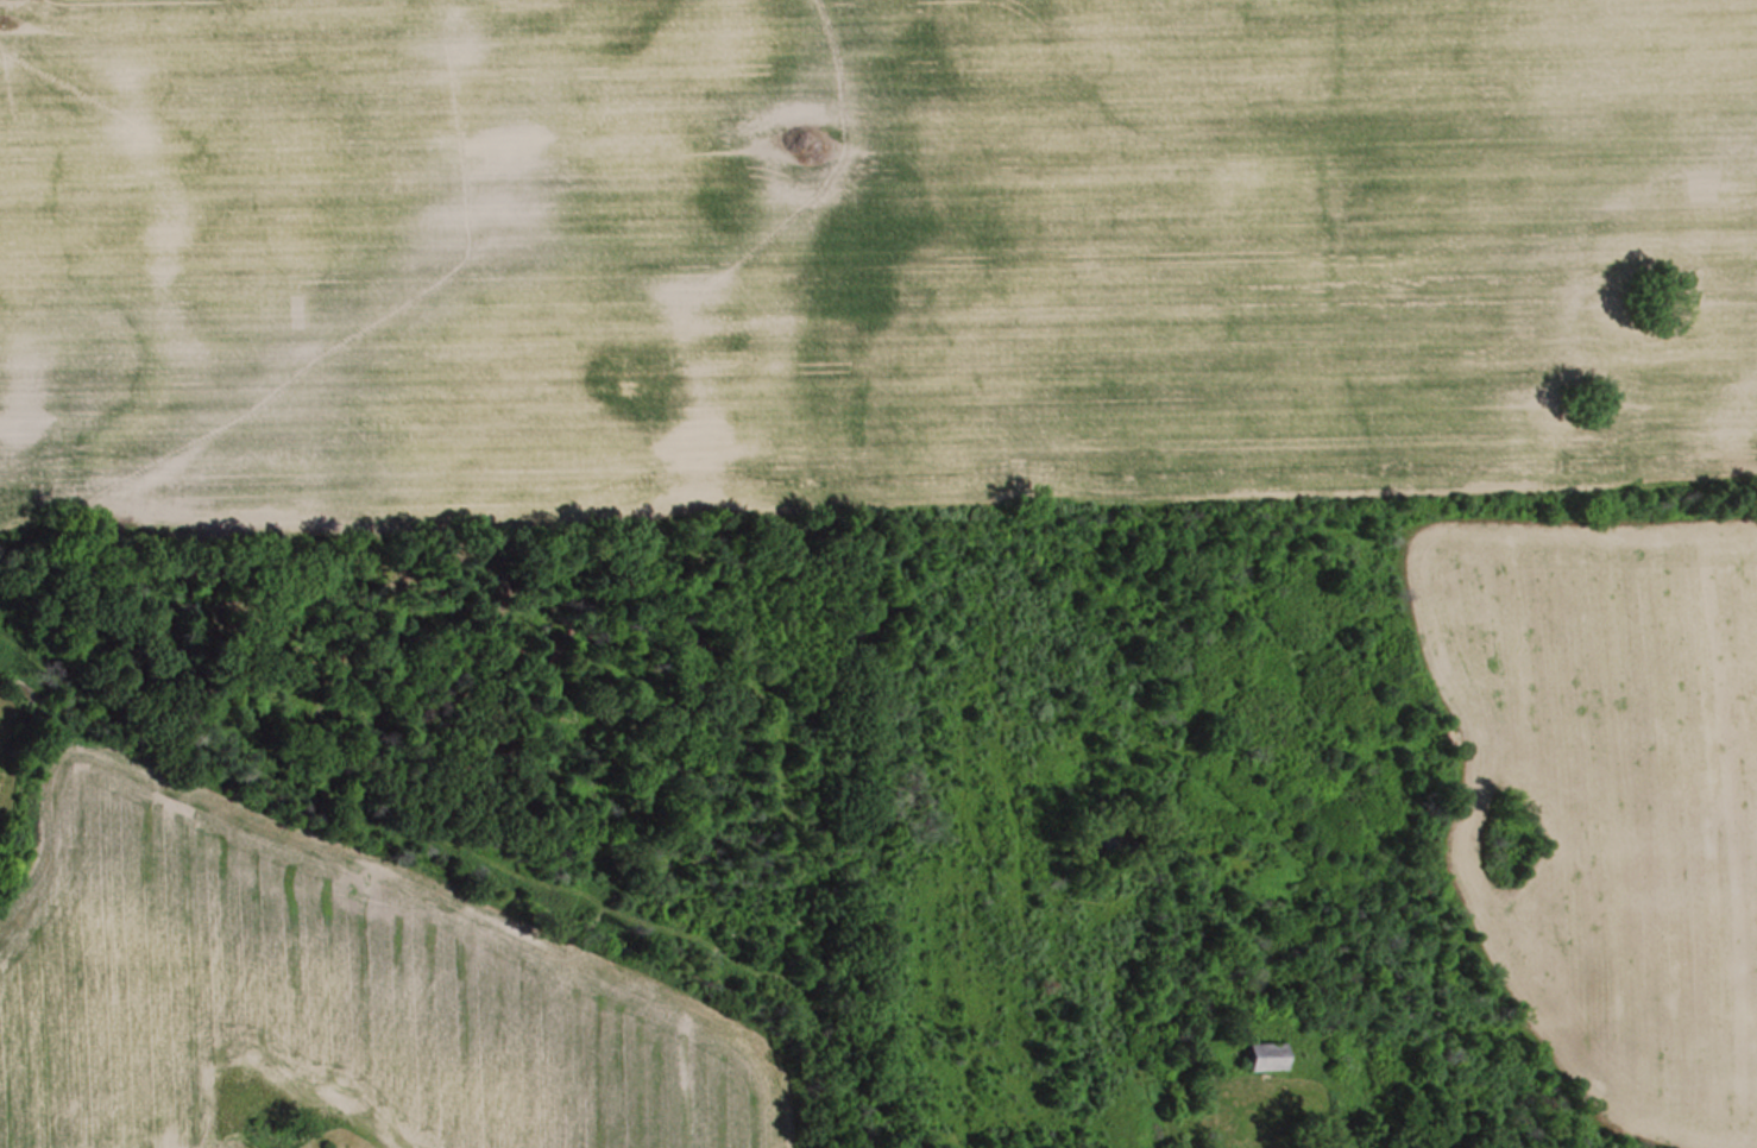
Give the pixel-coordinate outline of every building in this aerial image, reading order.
[(1290,1042),(1252,1042),(1252,1070),(1290,1070),(1290,1042)]
